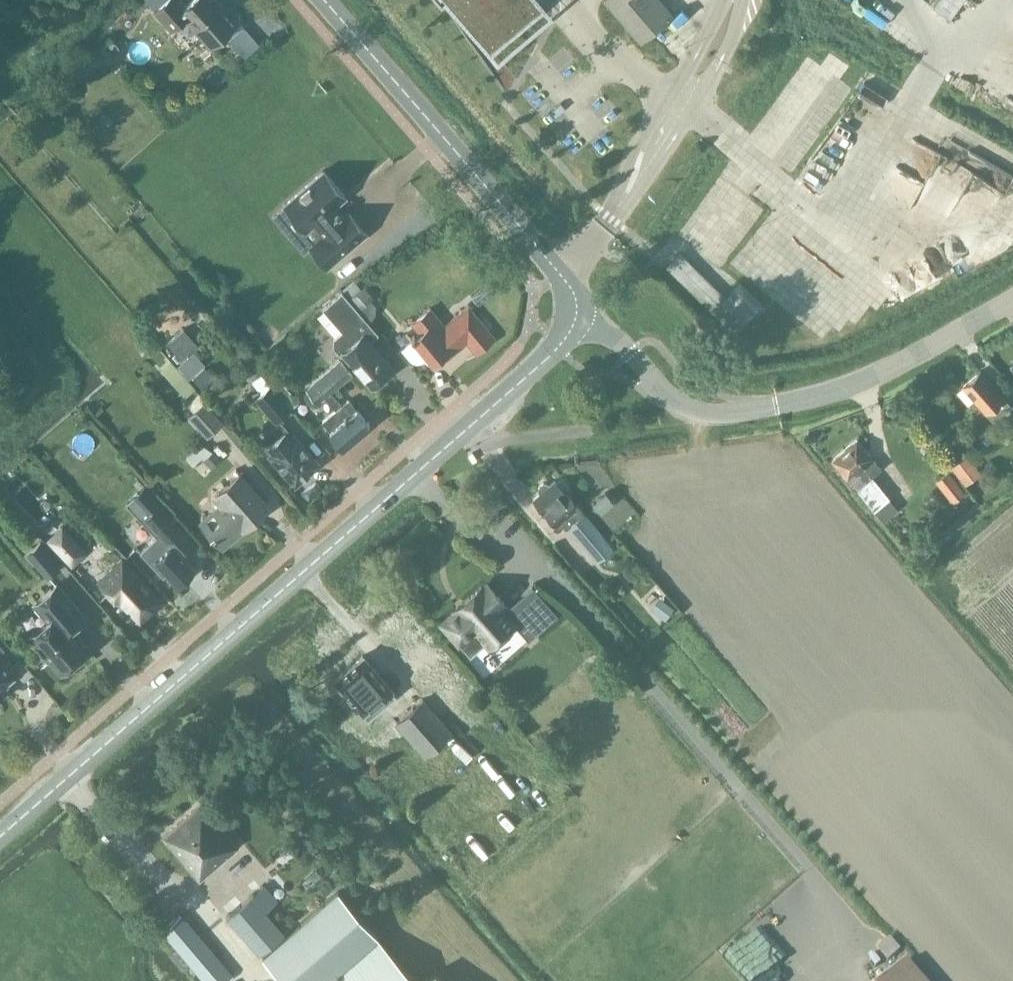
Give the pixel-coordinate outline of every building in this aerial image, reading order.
[(156,10),(172,28),(186,16),(211,45),(234,24),(230,20),(213,0),(193,0),(187,6),(182,0),(167,0),(156,10)] [(493,50),(545,5),(541,0),(449,0),(493,50)] [(641,41),(651,32),(668,17),(672,14),(660,0),(607,0),(641,41)] [(104,44),(113,55),(121,49),(112,37),(104,44)] [(218,67),(206,78),(214,87),(227,76),(218,67)] [(324,170),(285,204),(307,230),(313,225),(322,236),(310,246),(328,267),(367,233),(350,212),(344,217),(335,206),(346,196),(324,170)] [(356,281),(346,290),(361,308),(372,300),(356,281)] [(364,336),(373,328),(342,292),(325,306),(342,326),(345,323),(348,326),(342,331),(342,332),(334,339),(334,347),(341,355),(343,353),(372,386),(376,382),(381,383),(388,377),(388,372),(392,368),(379,352),(377,354),(372,348),(374,346),(364,336)] [(413,340),(402,349),(410,359),(412,360),(414,361),(416,362),(418,363),(420,363),(421,363),(423,362),(425,361),(427,360),(428,358),(432,363),(444,353),(448,358),(467,341),(477,352),(496,337),(469,305),(446,324),(431,307),(413,322),(420,331),(412,338),(413,340)] [(183,327),(166,342),(180,358),(197,343),(183,327)] [(134,334),(148,350),(155,343),(142,328),(134,334)] [(193,351),(177,365),(189,378),(205,364),(193,351)] [(171,359),(161,368),(185,396),(195,387),(171,359)] [(307,389),(318,403),(325,397),(336,410),(324,422),(331,431),(330,432),(342,447),(369,424),(358,410),(357,410),(348,400),(342,405),(332,392),(352,374),(341,361),(307,389)] [(204,366),(193,377),(202,386),(213,376),(204,366)] [(271,366),(263,373),(272,383),(280,376),(271,366)] [(980,370),(965,384),(988,410),(995,417),(1010,404),(1003,396),(980,370)] [(282,381),(277,385),(284,394),(290,390),(282,381)] [(271,384),(259,394),(280,418),(292,408),(271,384)] [(204,401),(190,414),(208,434),(222,421),(204,401)] [(269,453),(295,484),(319,463),(293,433),(269,453)] [(849,476),(877,510),(891,498),(873,476),(882,468),(858,438),(833,459),(848,477),(849,476)] [(213,451),(202,444),(190,454),(197,461),(202,457),(204,459),(204,460),(211,469),(221,460),(213,451)] [(964,456),(949,468),(963,485),(978,473),(964,456)] [(946,470),(933,481),(950,502),(963,492),(946,470)] [(222,502),(206,516),(200,521),(222,547),(260,513),(268,506),(240,474),(216,495),(222,502)] [(540,492),(534,498),(549,516),(550,517),(557,524),(562,519),(568,526),(579,516),(583,513),(578,506),(567,494),(569,492),(569,487),(562,479),(558,479),(555,481),(555,480),(549,485),(547,483),(543,482),(539,486),(539,490),(540,492)] [(143,485),(131,496),(163,529),(140,551),(164,576),(168,572),(178,583),(180,582),(181,584),(191,574),(189,572),(196,567),(184,554),(189,548),(188,547),(195,540),(143,485)] [(594,502),(601,511),(613,501),(605,492),(594,502)] [(583,513),(579,516),(568,526),(598,561),(613,547),(584,512),(583,513)] [(62,526),(47,541),(72,566),(87,552),(62,526)] [(145,542),(131,528),(114,543),(128,558),(132,555),(133,553),(145,542)] [(41,542),(27,554),(47,576),(60,565),(41,542)] [(112,592),(139,621),(161,600),(136,573),(135,574),(123,561),(103,581),(113,592),(112,592)] [(48,620),(30,635),(62,672),(89,648),(71,628),(86,616),(57,583),(34,603),(48,620)] [(483,588),(482,586),(456,609),(457,610),(442,623),(459,643),(475,630),(489,647),(515,624),(500,607),(505,603),(488,584),(483,588)] [(505,603),(500,607),(515,624),(529,640),(558,614),(533,586),(508,608),(505,603)] [(661,598),(653,608),(666,619),(674,608),(661,598)] [(365,655),(333,682),(364,718),(366,716),(370,721),(398,697),(394,693),(396,691),(365,655)] [(8,685),(6,683),(16,675),(0,657),(0,691),(8,685)] [(424,757),(452,733),(451,732),(422,698),(395,722),(423,755),(424,757)] [(163,836),(200,879),(227,855),(225,853),(237,843),(202,802),(163,836)] [(227,917),(260,953),(285,932),(265,910),(276,900),(263,886),(227,917)] [(340,891),(264,957),(285,980),(418,980),(340,891)] [(207,980),(226,980),(235,974),(181,913),(170,922),(162,930),(207,980)] [(877,950),(888,962),(900,951),(889,939),(877,950)] [(905,963),(884,980),(921,980),(905,963)] [(422,980),(443,980),(434,970),(422,980)]
